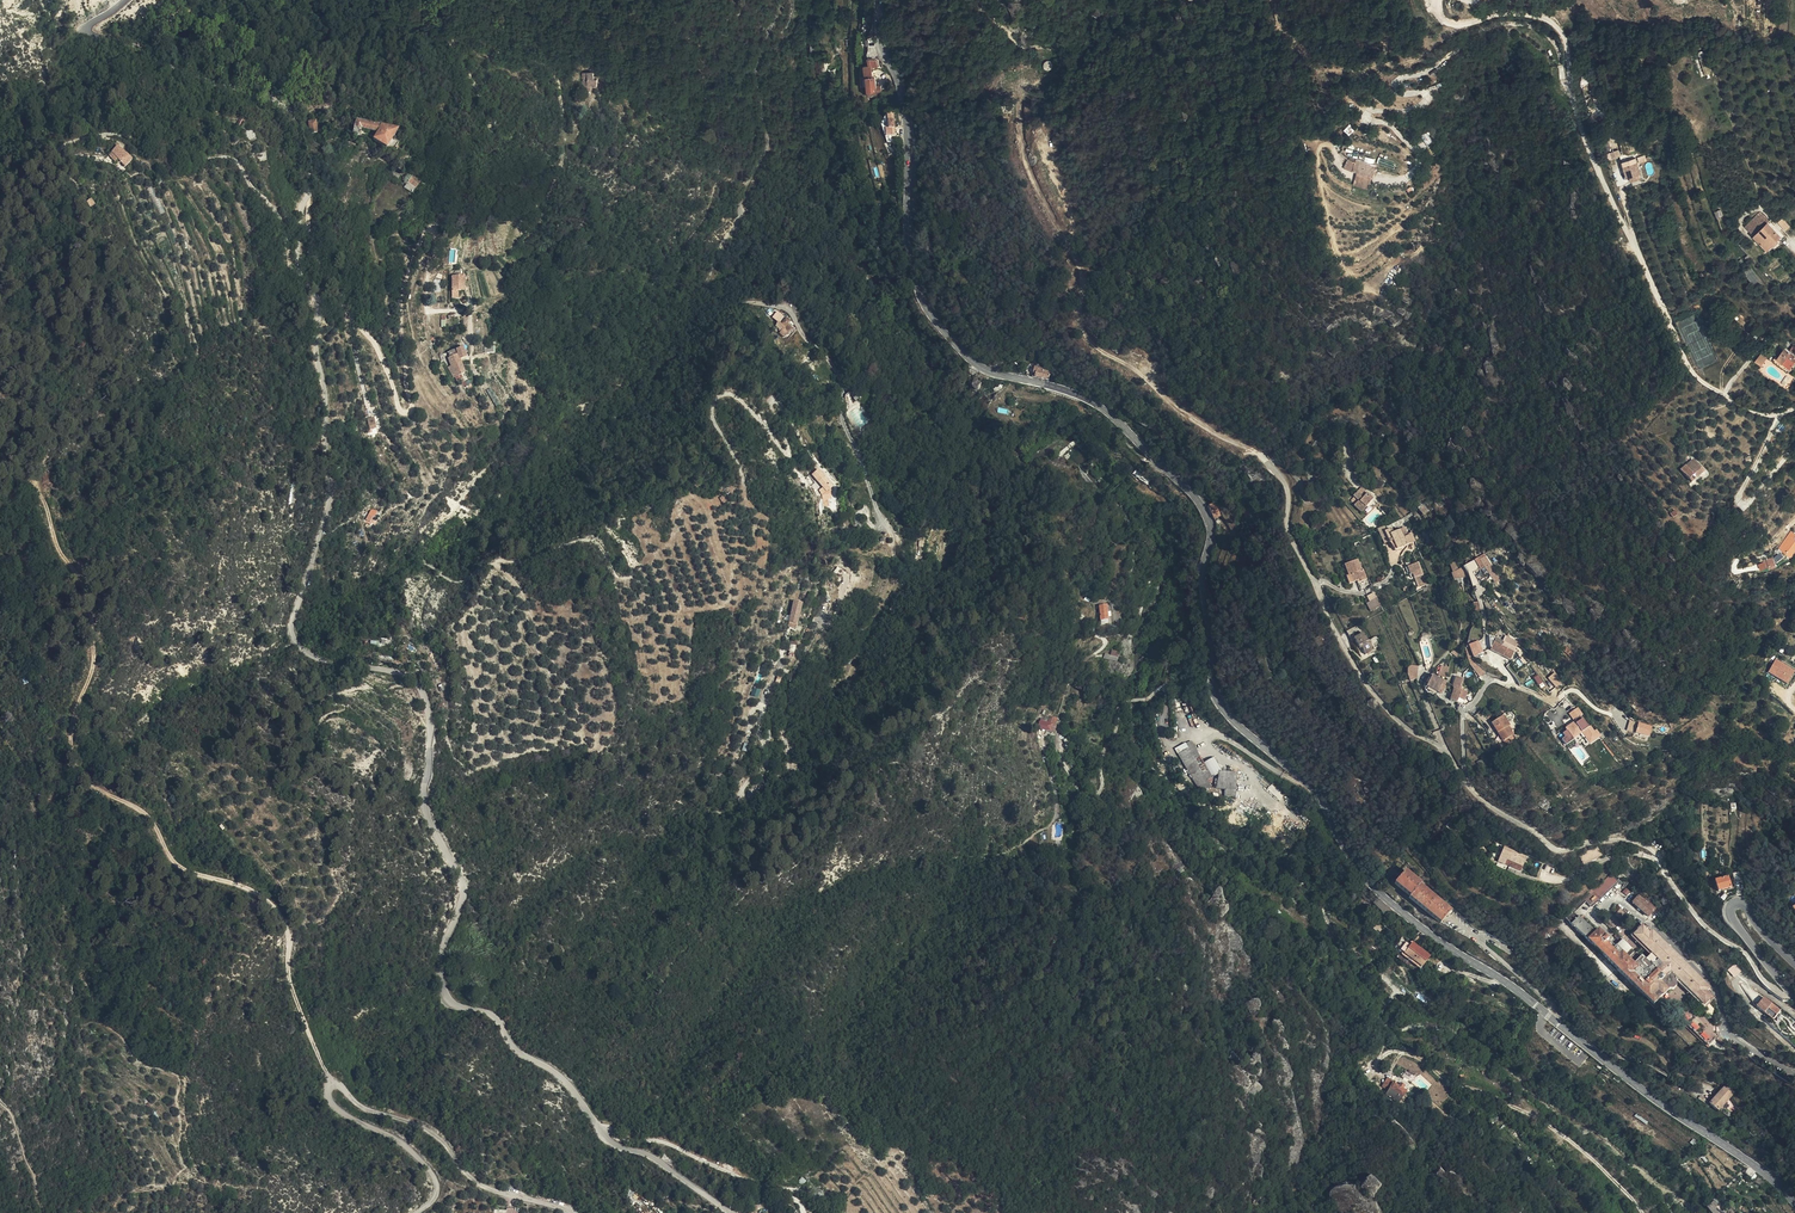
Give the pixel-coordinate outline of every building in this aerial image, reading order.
[(127,19),(122,18),(121,21),(118,21),(116,28),(136,34),(136,33),(134,32),(135,24),(127,22),(127,19)] [(868,83),(869,94),(871,92),(881,88),(879,83),(876,84),(875,73),(873,73),(873,63),(879,63),(878,55),(870,53),(871,61),(868,61),(868,83)] [(1044,63),(1044,64),(1043,66),(1044,67),(1044,69),(1045,70),(1047,70),(1048,71),(1049,71),(1051,70),(1052,69),(1052,67),(1053,66),(1052,64),(1052,63),(1050,62),(1049,61),(1048,61),(1047,62),(1046,62),(1044,63)] [(597,76),(586,75),(586,81),(584,92),(592,92),(593,89),(599,89),(600,80),(597,80),(597,76)] [(402,151),(407,143),(401,140),(396,136),(399,129),(357,121),(353,133),(374,140),(387,151),(389,149),(396,153),(399,149),(402,151)] [(1348,136),(1354,131),(1349,125),(1343,130),(1348,136)] [(1421,136),(1426,146),(1432,142),(1427,133),(1421,136)] [(118,144),(116,145),(111,150),(111,151),(117,157),(121,162),(128,156),(118,144)] [(592,147),(585,147),(583,156),(595,158),(597,148),(595,148),(596,145),(593,144),(592,147)] [(117,157),(111,151),(109,153),(115,159),(117,157)] [(1608,160),(1621,158),(1619,151),(1607,153),(1608,160)] [(131,159),(128,156),(121,162),(125,165),(131,159)] [(1629,176),(1630,180),(1635,178),(1635,176),(1630,158),(1617,161),(1618,163),(1621,177),(1624,177),(1628,175),(1625,166),(1631,165),(1634,174),(1629,176)] [(1346,159),(1344,170),(1356,172),(1353,186),(1369,190),(1375,164),(1356,160),(1355,161),(1346,159)] [(1628,176),(1629,176),(1634,174),(1631,165),(1625,166),(1628,175),(1628,176)] [(391,171),(399,177),(402,174),(393,168),(391,171)] [(409,183),(416,187),(419,182),(413,177),(409,183)] [(90,207),(96,203),(91,197),(86,201),(90,207)] [(1754,236),(1767,223),(1769,221),(1760,212),(1745,226),(1754,236)] [(1790,226),(1782,218),(1778,222),(1785,230),(1790,226)] [(1780,236),(1767,223),(1754,236),(1767,249),(1780,236)] [(1745,241),(1741,236),(1736,240),(1740,245),(1745,241)] [(451,283),(462,283),(462,274),(451,274),(451,283)] [(462,291),(462,283),(451,283),(451,291),(457,291),(462,291)] [(771,323),(775,326),(779,321),(775,318),(771,323)] [(779,321),(775,326),(782,332),(787,327),(779,321)] [(458,359),(463,358),(459,346),(457,347),(445,351),(447,357),(455,374),(459,373),(462,371),(458,359)] [(1785,347),(1777,358),(1790,367),(1794,360),(1794,355),(1788,350),(1785,347)] [(1762,365),(1767,357),(1762,354),(1757,361),(1762,365)] [(1035,377),(1047,380),(1049,372),(1047,372),(1048,370),(1034,367),(1033,373),(1035,374),(1035,377)] [(495,406),(500,403),(492,387),(486,390),(495,406)] [(862,406),(852,410),(859,427),(869,422),(862,406)] [(367,418),(369,429),(376,427),(374,416),(367,418)] [(1693,460),(1686,467),(1688,469),(1695,462),(1693,460)] [(1688,469),(1686,467),(1681,471),(1691,482),(1703,471),(1695,462),(1688,469)] [(1362,469),(1353,470),(1355,480),(1363,478),(1362,469)] [(1139,472),(1136,477),(1147,485),(1151,481),(1139,472)] [(833,490),(818,473),(812,477),(825,490),(828,493),(831,492),(833,490)] [(1476,504),(1480,505),(1485,488),(1472,484),(1469,495),(1477,497),(1476,504)] [(1367,494),(1361,488),(1357,492),(1364,497),(1367,494)] [(826,502),(832,499),(831,492),(828,493),(825,490),(821,493),(824,496),(826,502)] [(1353,496),(1354,497),(1358,502),(1355,506),(1354,507),(1361,513),(1363,511),(1367,515),(1376,506),(1371,502),(1373,499),(1367,494),(1364,497),(1357,492),(1353,496)] [(1358,502),(1354,497),(1350,501),(1355,506),(1358,502)] [(1214,503),(1208,507),(1214,519),(1220,515),(1214,503)] [(1422,504),(1418,507),(1424,515),(1429,511),(1422,504)] [(1425,529),(1420,531),(1426,545),(1431,542),(1425,529)] [(1409,541),(1407,536),(1403,538),(1400,531),(1392,534),(1391,530),(1385,532),(1389,542),(1392,541),(1396,550),(1412,543),(1411,540),(1409,541)] [(1791,557),(1794,551),(1794,538),(1794,537),(1794,535),(1793,534),(1782,549),(1791,557)] [(1773,556),(1764,561),(1767,567),(1776,563),(1773,556)] [(1491,578),(1496,574),(1491,566),(1484,557),(1479,560),(1491,578)] [(1357,560),(1342,566),(1349,584),(1357,581),(1357,583),(1366,580),(1362,570),(1361,571),(1357,560)] [(1479,570),(1474,561),(1470,563),(1475,572),(1479,570)] [(1418,562),(1411,565),(1413,572),(1414,571),(1418,580),(1424,578),(1418,562)] [(1460,569),(1452,573),(1451,573),(1453,581),(1460,579),(1465,578),(1460,569)] [(1484,577),(1479,570),(1475,572),(1479,580),(1484,577)] [(1501,581),(1496,574),(1491,578),(1493,581),(1494,580),(1497,584),(1501,581)] [(1370,601),(1366,603),(1370,611),(1381,606),(1374,591),(1367,595),(1370,601)] [(1255,598),(1260,602),(1263,597),(1259,593),(1255,598)] [(789,622),(796,624),(801,605),(794,603),(789,622)] [(1358,625),(1346,631),(1356,649),(1360,646),(1365,655),(1373,650),(1368,641),(1367,642),(1358,625)] [(1327,634),(1318,638),(1321,646),(1326,644),(1324,639),(1329,637),(1327,634)] [(1474,656),(1484,652),(1478,639),(1469,643),(1474,656)] [(1510,645),(1496,639),(1490,650),(1510,659),(1517,644),(1512,640),(1510,645)] [(1111,656),(1117,659),(1120,654),(1115,651),(1111,656)] [(1119,661),(1117,659),(1111,656),(1107,654),(1105,658),(1117,665),(1119,661)] [(1794,672),(1794,668),(1776,658),(1768,672),(1789,683),(1794,672)] [(1418,679),(1417,665),(1408,665),(1408,680),(1418,679)] [(1555,672),(1548,677),(1555,687),(1562,682),(1555,672)] [(1538,674),(1533,678),(1539,685),(1543,682),(1538,674)] [(1445,683),(1432,677),(1426,688),(1438,693),(1439,691),(1442,693),(1444,690),(1443,689),(1445,683)] [(1464,680),(1456,677),(1452,687),(1454,688),(1450,700),(1457,702),(1459,698),(1465,700),(1467,693),(1461,690),(1464,680)] [(750,695),(758,697),(760,689),(753,687),(750,695)] [(1578,706),(1568,712),(1573,720),(1583,714),(1578,706)] [(1503,716),(1492,723),(1503,741),(1513,735),(1508,727),(1509,726),(1503,716)] [(1042,721),(1040,727),(1052,732),(1053,727),(1050,726),(1046,724),(1047,721),(1044,720),(1043,722),(1042,721)] [(1627,731),(1650,735),(1652,724),(1629,720),(1627,731)] [(1195,760),(1200,757),(1192,744),(1177,752),(1200,791),(1204,789),(1206,792),(1211,789),(1207,781),(1195,760)] [(1213,778),(1204,763),(1201,757),(1200,757),(1195,760),(1207,781),(1213,778)] [(1219,772),(1222,772),(1213,758),(1204,763),(1213,778),(1218,774),(1219,772)] [(1483,760),(1476,763),(1481,770),(1486,766),(1484,763),(1487,762),(1486,758),(1483,760)] [(1224,790),(1236,791),(1237,773),(1222,772),(1219,772),(1218,774),(1216,790),(1224,790)] [(1539,806),(1546,811),(1549,806),(1542,802),(1539,806)] [(1511,846),(1505,844),(1497,863),(1504,866),(1504,865),(1506,860),(1522,867),(1526,856),(1509,849),(1511,846)] [(1597,859),(1602,857),(1597,847),(1582,854),(1587,865),(1597,859)] [(1506,860),(1504,865),(1520,871),(1522,867),(1506,860)] [(1549,871),(1553,865),(1545,861),(1541,868),(1549,871)] [(1440,923),(1450,911),(1444,905),(1443,907),(1440,904),(1441,903),(1429,893),(1428,894),(1424,892),(1425,890),(1419,885),(1421,883),(1415,879),(1414,880),(1411,878),(1412,876),(1405,871),(1394,884),(1410,896),(1409,898),(1440,923)] [(1741,872),(1733,874),(1735,883),(1743,880),(1741,872)] [(1597,883),(1583,897),(1586,901),(1590,905),(1617,880),(1611,873),(1599,884),(1597,883)] [(1715,882),(1718,892),(1731,888),(1728,878),(1715,882)] [(1617,880),(1590,905),(1592,907),(1619,881),(1617,880)] [(1361,896),(1358,899),(1363,903),(1370,909),(1373,906),(1361,896)] [(1651,903),(1653,901),(1647,896),(1644,901),(1638,897),(1632,903),(1648,917),(1655,909),(1653,908),(1654,906),(1651,903)] [(1569,910),(1564,917),(1570,923),(1576,915),(1574,913),(1586,901),(1583,897),(1569,910)] [(1379,901),(1374,906),(1378,910),(1384,915),(1389,909),(1379,901)] [(1370,909),(1363,903),(1359,908),(1366,914),(1370,909)] [(1620,908),(1615,914),(1620,918),(1625,913),(1620,908)] [(1570,923),(1588,941),(1624,977),(1656,1009),(1661,1004),(1658,1001),(1660,999),(1708,1046),(1714,1038),(1667,991),(1669,990),(1673,990),(1676,987),(1675,983),(1676,982),(1678,980),(1705,1006),(1709,1000),(1712,997),(1706,992),(1710,988),(1652,931),(1649,933),(1642,927),(1633,936),(1644,946),(1642,948),(1649,955),(1651,957),(1647,961),(1645,959),(1637,951),(1628,960),(1625,956),(1631,950),(1623,942),(1613,951),(1605,943),(1608,940),(1598,931),(1595,934),(1576,915),(1570,923)] [(1373,928),(1375,926),(1378,923),(1379,922),(1374,918),(1368,923),(1373,928)] [(1631,937),(1642,948),(1644,946),(1633,936),(1642,927),(1641,925),(1631,935),(1631,936),(1631,937)] [(1417,948),(1424,937),(1421,935),(1421,934),(1419,932),(1411,944),(1417,948)] [(1429,957),(1417,948),(1411,944),(1403,954),(1421,968),(1429,957)] [(1728,970),(1734,977),(1741,971),(1735,964),(1728,970)] [(1678,980),(1676,982),(1703,1008),(1705,1006),(1678,980)] [(1705,1006),(1703,1008),(1704,1009),(1711,1001),(1711,1000),(1715,996),(1709,991),(1711,989),(1710,988),(1706,992),(1712,997),(1709,1000),(1705,1006)] [(1757,1008),(1773,1020),(1780,1011),(1764,998),(1757,1008)] [(1393,1082),(1390,1086),(1403,1095),(1406,1090),(1403,1087),(1404,1085),(1399,1082),(1398,1084),(1395,1082),(1394,1084),(1393,1082)] [(1719,1093),(1714,1099),(1710,1104),(1718,1111),(1734,1093),(1723,1084),(1717,1091),(1719,1093)] [(1751,1131),(1749,1133),(1753,1136),(1754,1134),(1757,1135),(1760,1134),(1763,1133),(1764,1130),(1765,1128),(1765,1125),(1763,1123),(1762,1122),(1760,1120),(1757,1120),(1754,1120),(1752,1121),(1750,1124),(1750,1127),(1750,1130),(1751,1131)] [(1259,1149),(1260,1144),(1253,1143),(1252,1154),(1261,1156),(1262,1150),(1259,1149)] [(1682,1165),(1679,1167),(1683,1171),(1690,1167),(1687,1162),(1682,1165)] [(1752,1177),(1756,1173),(1749,1167),(1745,1174),(1752,1177)] [(1371,1174),(1361,1185),(1372,1195),(1382,1184),(1371,1174)] [(803,1185),(806,1180),(801,1176),(798,1182),(803,1185)] [(1716,1209),(1717,1208),(1713,1203),(1708,1207),(1713,1212),(1720,1212),(1716,1209)]
